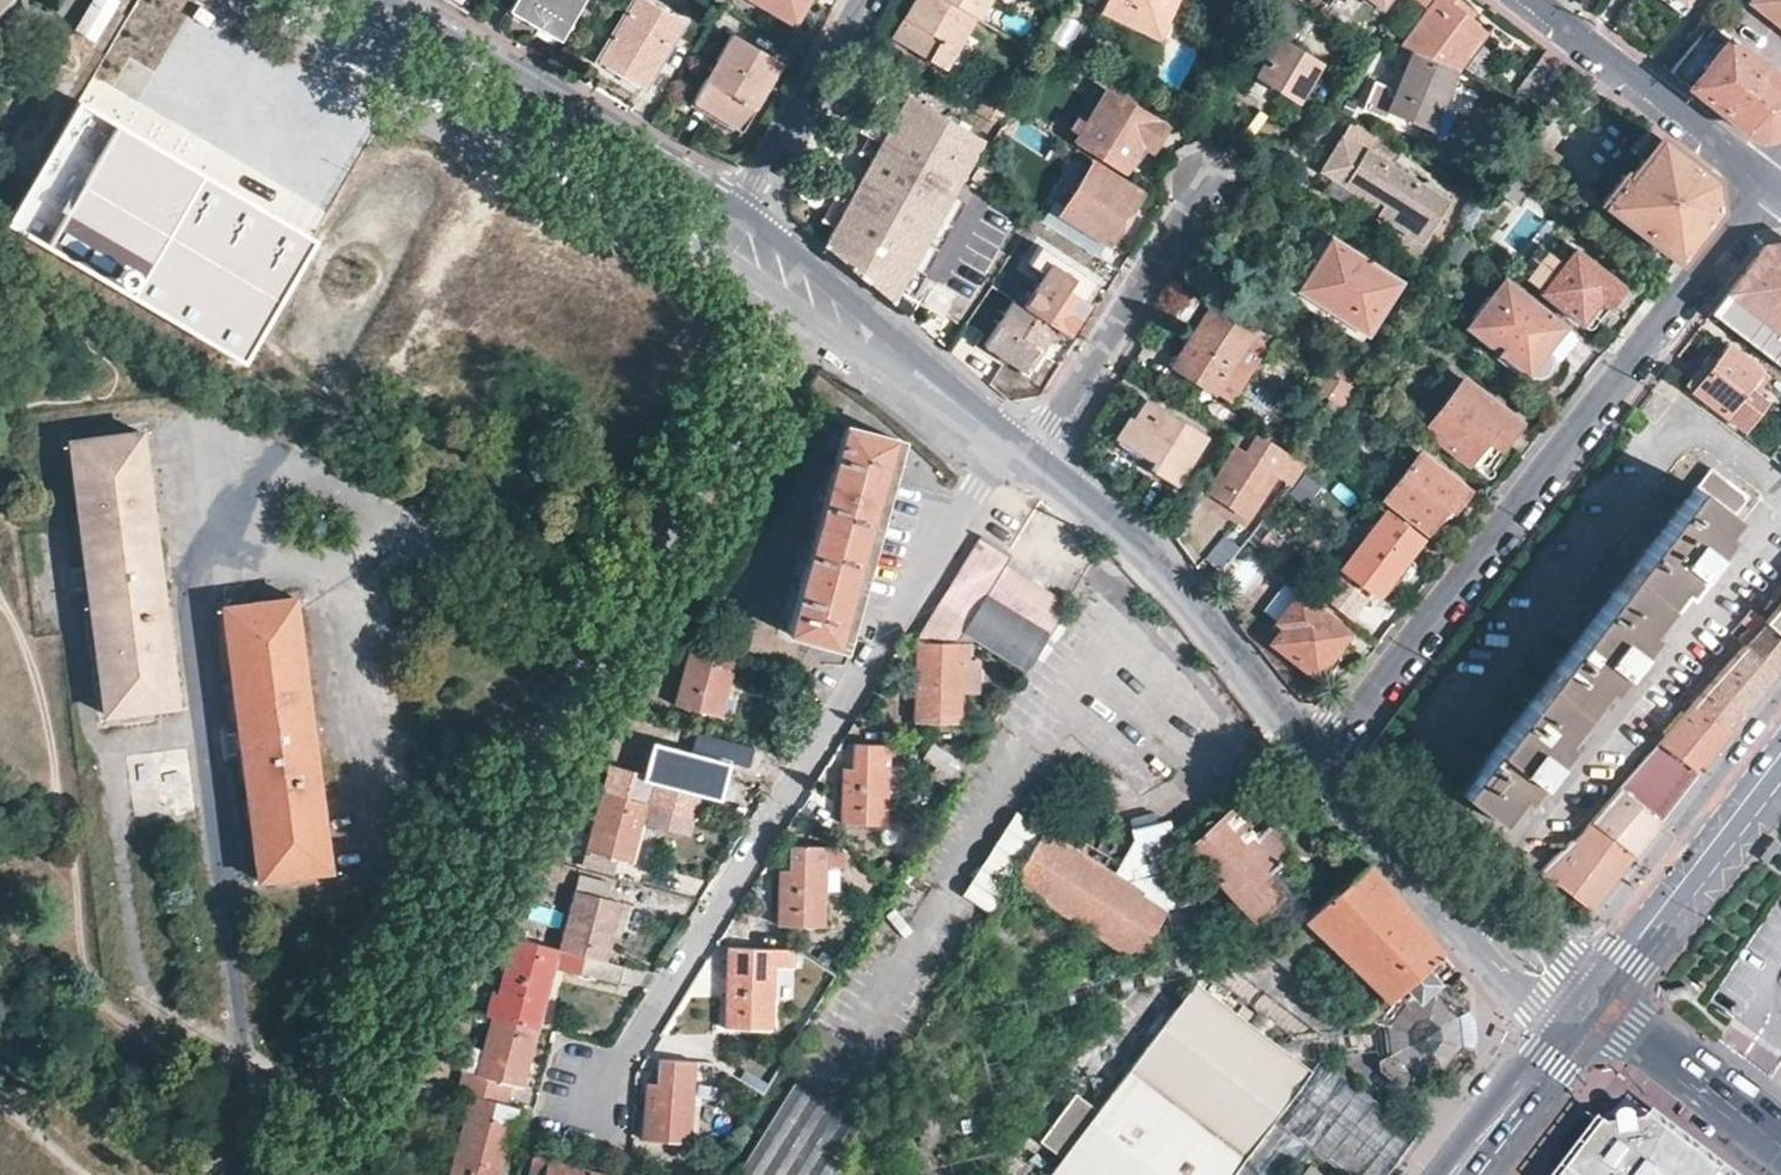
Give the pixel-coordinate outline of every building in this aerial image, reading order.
[(74,24),(94,36),(116,0),(115,0),(88,0),(74,24)] [(579,0),(507,0),(503,7),(556,38),(579,0)] [(678,23),(638,0),(630,0),(594,60),(641,88),(678,23)] [(790,16),(788,19),(793,22),(804,0),(760,0),(790,16)] [(978,18),(949,0),(918,0),(914,7),(924,13),(918,24),(907,18),(895,41),(947,70),(978,18)] [(978,18),(988,0),(949,0),(978,18)] [(1098,11),(1156,38),(1174,0),(1103,0),(1098,11)] [(1430,5),(1401,43),(1412,48),(1459,68),(1487,29),(1469,16),(1475,9),(1463,0),(1423,0),(1430,5)] [(1780,26),(1780,0),(1747,0),(1780,26)] [(924,13),(914,7),(907,18),(918,24),(924,13)] [(1082,23),(1063,12),(1048,39),(1067,51),(1082,23)] [(1778,127),(1780,124),(1780,71),(1716,21),(1713,25),(1702,18),(1681,46),(1686,51),(1672,71),(1708,99),(1748,131),(1778,127)] [(1318,62),(1266,30),(1244,64),(1256,72),(1255,74),(1296,99),(1318,62)] [(781,62),(731,32),(687,104),(737,134),(781,62)] [(1433,128),(1459,68),(1412,48),(1393,92),(1387,89),(1390,84),(1373,76),(1360,105),(1383,115),(1387,108),(1433,128)] [(1552,54),(1546,50),(1539,59),(1518,86),(1537,101),(1557,74),(1565,65),(1552,54)] [(866,166),(942,212),(983,136),(885,79),(856,130),(879,143),(866,166)] [(1164,126),(1107,90),(1075,138),(1125,170),(1141,144),(1151,149),(1164,126)] [(1000,124),(1010,106),(985,92),(974,109),(1000,124)] [(81,100),(10,222),(246,358),(316,236),(81,100)] [(1601,199),(1677,258),(1690,241),(1715,210),(1712,177),(1646,127),(1630,148),(1641,157),(1628,174),(1623,170),(1601,199)] [(1446,200),(1364,151),(1347,178),(1383,201),(1376,213),(1423,241),(1446,200)] [(987,155),(982,166),(991,171),(987,155)] [(849,266),(893,302),(942,212),(866,166),(823,245),(849,266)] [(982,166),(974,179),(987,188),(993,179),(991,171),(982,166)] [(1114,245),(1144,195),(1098,167),(1071,211),(1068,216),(1112,244),(1114,245)] [(997,194),(993,179),(987,188),(997,194)] [(1068,216),(1071,211),(1061,205),(1048,226),(1102,260),(1112,244),(1068,216)] [(1359,328),(1392,275),(1329,236),(1297,289),(1359,328)] [(1055,322),(1065,329),(1097,278),(1040,241),(1027,261),(1041,271),(1022,301),(1055,322)] [(1764,245),(1712,312),(1780,366),(1780,243),(1764,245)] [(1609,307),(1624,287),(1574,247),(1540,292),(1581,323),(1599,300),(1609,307)] [(1553,375),(1557,370),(1558,367),(1559,364),(1560,360),(1560,355),(1577,334),(1506,277),(1468,326),(1540,384),(1545,382),(1550,378),(1553,375)] [(948,292),(930,282),(911,317),(953,351),(967,325),(942,304),(948,292)] [(1022,301),(1014,296),(985,341),(1019,363),(1017,367),(1021,370),(1033,349),(1037,352),(1055,322),(1022,301)] [(1212,391),(1255,325),(1213,298),(1171,364),(1212,391)] [(1273,336),(1255,325),(1212,391),(1231,403),(1273,336)] [(967,332),(952,353),(983,376),(999,356),(967,332)] [(1760,371),(1727,345),(1725,348),(1718,342),(1697,369),(1704,375),(1692,391),(1744,432),(1768,402),(1748,386),(1760,371)] [(1704,375),(1697,369),(1684,385),(1692,391),(1704,375)] [(1342,405),(1354,388),(1328,372),(1318,390),(1342,405)] [(1518,423),(1462,378),(1423,427),(1485,476),(1491,468),(1487,464),(1518,423)] [(1174,482),(1204,433),(1139,394),(1109,444),(1149,469),(1151,467),(1174,482)] [(884,467),(893,434),(844,421),(786,628),(786,629),(787,630),(787,631),(836,643),(848,598),(884,467)] [(173,702),(135,430),(65,440),(102,712),(173,702)] [(1305,460),(1256,436),(1245,453),(1238,448),(1211,490),(1252,517),(1281,476),(1290,482),(1305,460)] [(1451,510),(1466,490),(1467,491),(1469,489),(1418,451),(1384,495),(1427,529),(1445,505),(1451,510)] [(1646,630),(1677,590),(1681,593),(1727,534),(1722,530),(1747,498),(1710,468),(1461,791),(1497,820),(1516,796),(1521,799),(1567,742),(1562,738),(1601,688),(1606,690),(1650,633),(1646,630)] [(1405,557),(1420,538),(1384,510),(1341,566),(1382,600),(1398,579),(1400,578),(1412,564),(1405,557)] [(970,637),(1025,669),(1065,602),(1002,562),(1006,556),(1008,557),(1010,552),(980,533),(979,532),(979,533),(978,533),(978,535),(978,536),(978,537),(952,581),(918,636),(915,636),(914,639),(916,640),(953,642),(956,641),(956,636),(969,636),(970,637)] [(1346,631),(1297,594),(1276,622),(1271,619),(1262,632),(1271,639),(1270,641),(1313,674),(1346,631)] [(328,868),(290,598),(223,606),(222,606),(222,607),(222,608),(259,877),(328,868)] [(1764,620),(1780,633),(1780,601),(1764,620)] [(1764,620),(1750,609),(1741,621),(1755,632),(1749,640),(1744,636),(1739,641),(1743,644),(1775,670),(1780,662),(1780,633),(1764,620)] [(970,659),(970,637),(969,636),(956,636),(956,641),(953,642),(916,640),(914,721),(959,723),(961,660),(970,659)] [(735,655),(689,643),(674,702),(719,714),(735,655)] [(1750,702),(1775,670),(1743,644),(1689,704),(1726,732),(1750,702)] [(1726,732),(1689,704),(1618,788),(1659,819),(1693,776),(1726,732)] [(666,732),(647,799),(695,811),(710,754),(691,749),(693,737),(668,730),(667,730),(667,731),(666,732)] [(922,757),(957,779),(967,764),(932,741),(922,757)] [(886,824),(889,744),(853,742),(852,766),(842,766),(840,821),(840,822),(841,823),(842,823),(886,824)] [(647,799),(603,788),(583,863),(614,871),(617,858),(630,861),(647,799)] [(1659,819),(1618,788),(1589,820),(1633,853),(1646,836),(1659,819)] [(1303,869),(1265,825),(1255,833),(1232,806),(1218,819),(1213,813),(1208,818),(1206,816),(1202,819),(1202,824),(1206,829),(1189,845),(1252,916),(1303,869)] [(962,893),(990,911),(1011,877),(1040,830),(1013,813),(962,893)] [(1633,853),(1589,820),(1571,841),(1616,874),(1624,864),(1633,853)] [(1156,825),(1164,859),(1170,863),(1174,908),(1178,908),(1190,917),(1166,823),(1156,825)] [(1156,825),(1134,829),(1136,831),(1138,833),(1140,836),(1141,839),(1142,841),(1144,844),(1146,846),(1148,848),(1164,859),(1156,825)] [(1111,874),(1086,859),(1056,906),(1135,957),(1164,909),(1174,908),(1170,863),(1164,859),(1148,848),(1146,846),(1144,844),(1142,841),(1141,839),(1140,836),(1138,833),(1136,831),(1134,829),(1132,829),(1128,831),(1130,842),(1111,874)] [(1056,906),(1086,859),(1040,830),(1011,877),(1056,906)] [(1616,874),(1571,841),(1569,839),(1538,870),(1559,886),(1589,908),(1603,891),(1616,874)] [(825,863),(825,845),(788,844),(788,865),(780,865),(778,921),(778,922),(778,923),(779,924),(780,924),(823,925),(824,888),(821,888),(822,864),(825,863)] [(1525,876),(1537,860),(1526,852),(1524,854),(1513,868),(1525,876)] [(1366,862),(1365,863),(1316,907),(1303,918),(1287,938),(1279,932),(1278,931),(1277,931),(1276,931),(1275,932),(1262,948),(1285,965),(1314,930),(1389,997),(1379,1008),(1381,1027),(1383,1047),(1385,1063),(1401,1076),(1452,1071),(1468,1050),(1465,1003),(1438,981),(1425,968),(1441,953),(1366,862)] [(560,948),(605,959),(620,900),(606,897),(609,882),(579,875),(560,948)] [(1303,918),(1316,907),(1303,896),(1277,930),(1287,938),(1303,918)] [(1172,939),(1295,1033),(1272,1039),(1292,1055),(1383,1047),(1381,1027),(1325,1032),(1295,1009),(1223,954),(1192,918),(1190,917),(1178,908),(1174,908),(1164,909),(1172,939)] [(560,948),(515,936),(500,991),(497,990),(491,1015),(537,1026),(553,964),(619,981),(624,964),(605,959),(560,948)] [(1712,1000),(1740,1018),(1776,962),(1748,945),(1712,1000)] [(794,966),(794,948),(728,946),(726,1024),(726,1025),(727,1025),(727,1026),(728,1026),(770,1027),(774,966),(794,966)] [(1309,1146),(1337,1167),(1347,1174),(1384,1174),(1418,1131),(1318,1054),(1307,1067),(1292,1055),(1272,1039),(1194,979),(1193,979),(1192,979),(1191,980),(1094,1105),(1071,1088),(1035,1137),(1058,1154),(1047,1169),(1055,1174),(1284,1174),(1309,1146)] [(522,1083),(537,1026),(491,1015),(482,1047),(476,1070),(464,1068),(458,1089),(470,1092),(505,1101),(511,1080),(522,1083)] [(482,1047),(470,1044),(464,1068),(476,1070),(482,1047)] [(692,1078),(694,1060),(658,1055),(656,1082),(654,1082),(652,1082),(651,1082),(649,1082),(648,1082),(648,1083),(643,1136),(687,1141),(690,1106),(687,1105),(689,1087),(690,1084),(688,1081),(692,1078)] [(862,1120),(795,1078),(734,1174),(827,1174),(862,1120)] [(505,1101),(470,1092),(448,1174),(498,1174),(512,1121),(518,1122),(523,1105),(505,1101)] [(1674,1140),(1671,1144),(1648,1126),(1637,1128),(1635,1125),(1634,1123),(1630,1120),(1628,1120),(1626,1121),(1624,1122),(1622,1123),(1622,1126),(1622,1129),(1605,1132),(1589,1156),(1582,1152),(1565,1173),(1564,1174),(1720,1174),(1674,1140)] [(535,1153),(529,1174),(608,1174),(608,1173),(535,1153)]
